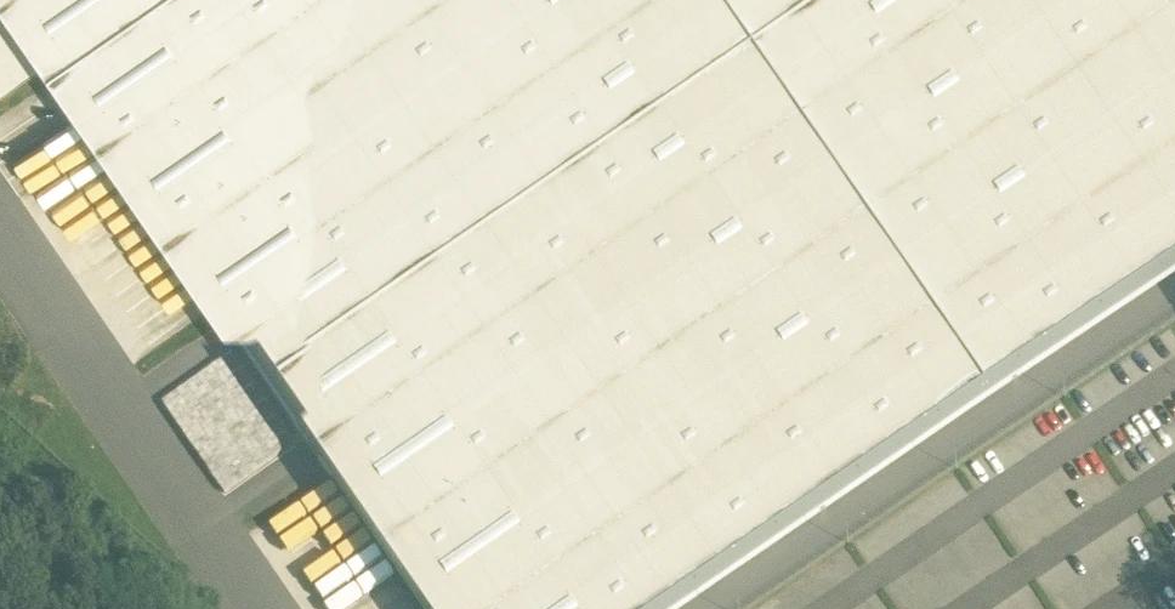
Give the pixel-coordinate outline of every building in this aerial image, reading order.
[(38,60),(416,608),(677,608),(1174,268),(1174,0),(0,0),(0,5),(38,60)] [(0,5),(0,86),(38,60),(0,5)]
